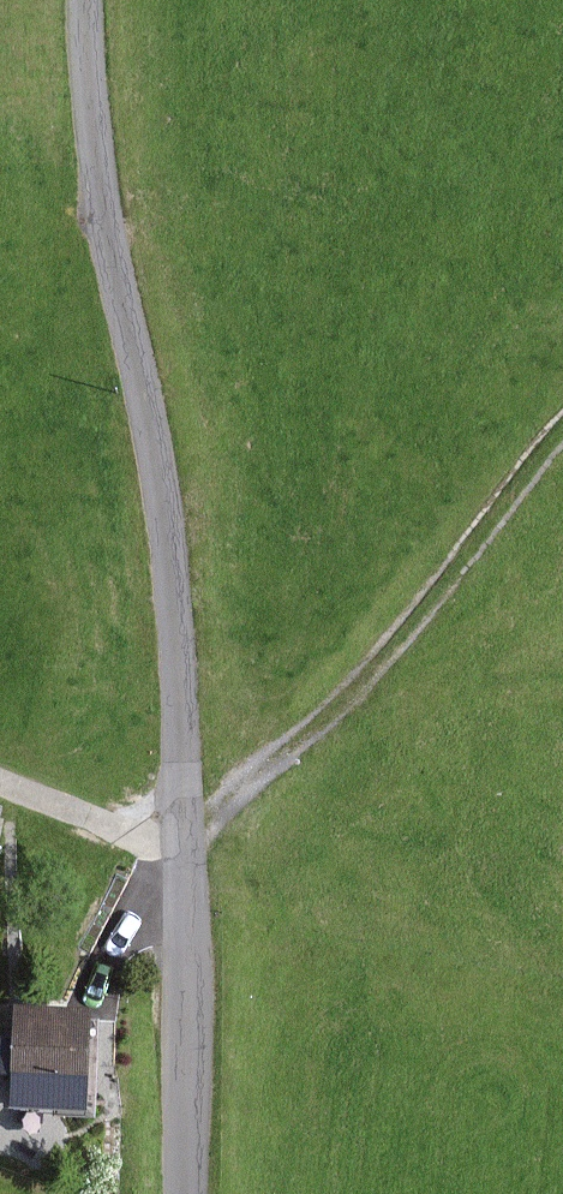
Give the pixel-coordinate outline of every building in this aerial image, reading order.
[(93,1010),(9,1008),(6,1105),(90,1108),(93,1010)]
